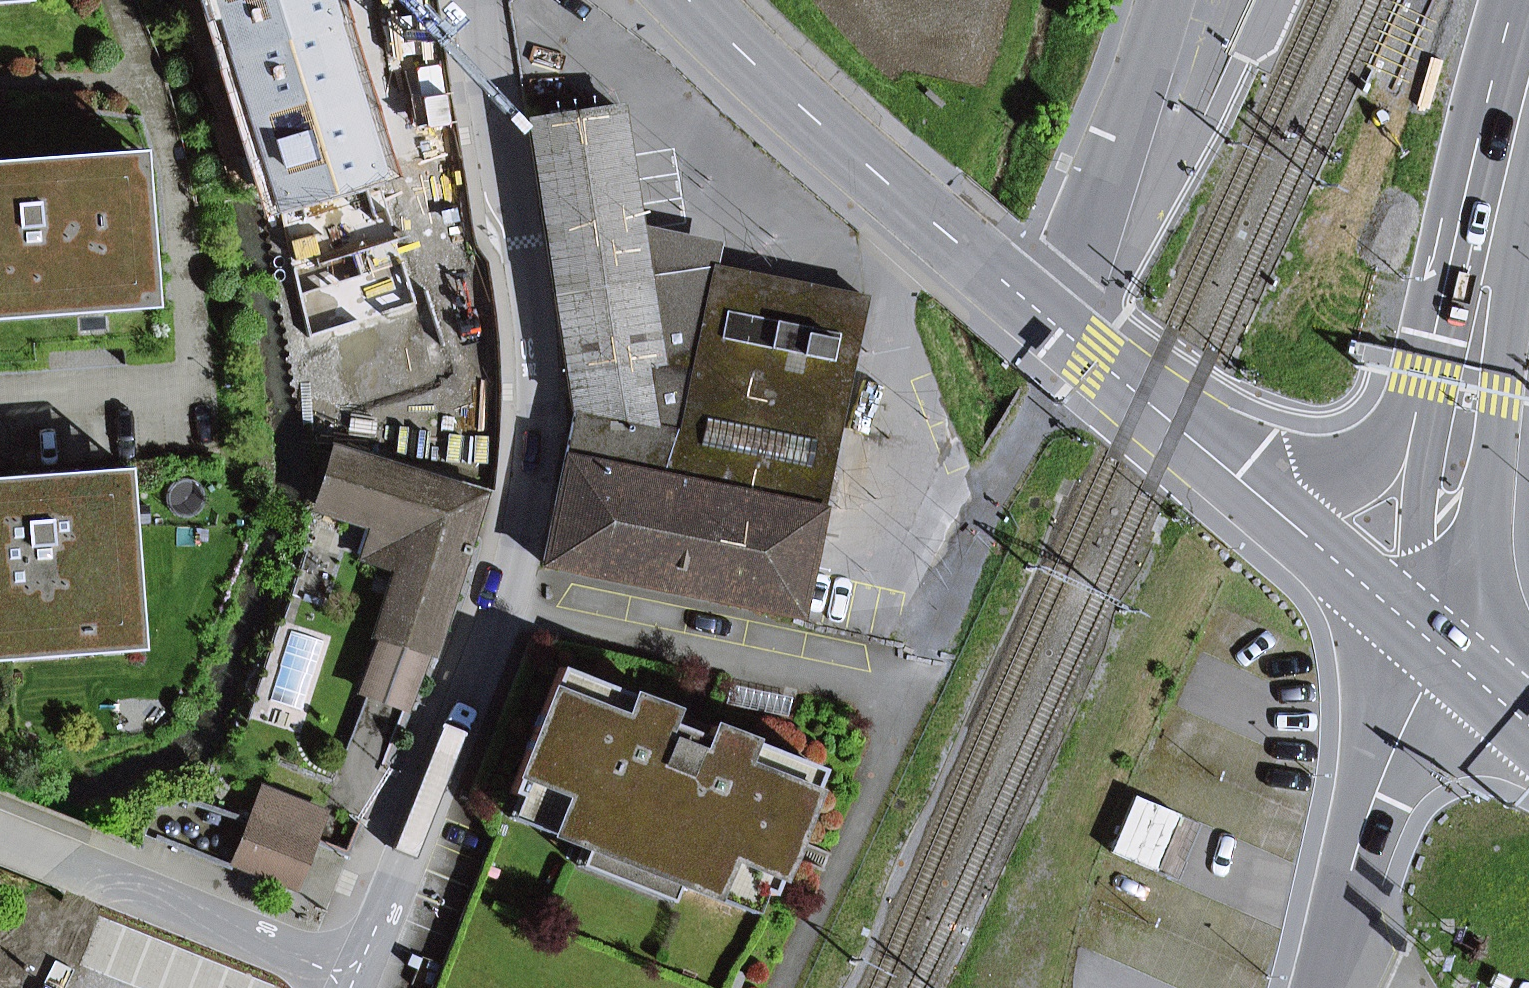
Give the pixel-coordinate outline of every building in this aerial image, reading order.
[(275,203),(293,197),(299,217),(310,245),(315,307),(332,305),(341,400),(411,395),(408,350),(478,345),(470,255),(377,263),(374,228),(391,223),(378,169),(340,49),(359,43),(344,0),(213,0),(275,203)] [(378,169),(397,163),(359,43),(340,49),(378,169)] [(566,375),(658,361),(645,275),(637,224),(619,107),(527,121),(566,375)] [(151,308),(139,150),(130,151),(139,264),(97,267),(99,303),(0,310),(0,319),(151,308)] [(99,303),(97,267),(139,264),(130,151),(0,161),(0,310),(99,303)] [(656,220),(690,216),(686,182),(652,186),(656,220)] [(279,224),(299,217),(293,197),(275,203),(272,204),(279,224)] [(712,265),(715,266),(720,241),(637,224),(645,275),(712,265)] [(715,266),(712,265),(645,275),(658,361),(566,375),(574,410),(543,563),(798,616),(865,297),(715,266)] [(377,634),(386,636),(367,695),(408,708),(458,552),(467,555),(469,547),(463,545),(466,533),(453,529),(464,494),(384,468),(385,468),(334,452),(317,505),(374,523),(409,534),(398,569),(377,634)] [(0,477),(0,661),(98,654),(96,623),(129,621),(128,610),(137,609),(127,467),(0,477)] [(478,498),(464,494),(453,529),(466,533),(478,498)] [(363,557),(398,569),(409,534),(374,523),(363,557)] [(140,651),(139,637),(137,609),(128,610),(129,621),(96,623),(98,654),(140,651)] [(789,847),(819,770),(709,726),(704,738),(664,722),(668,710),(558,667),(509,793),(517,796),(582,822),(574,844),(585,848),(677,884),(688,888),(696,867),(761,892),(770,895),(789,847)] [(263,791),(251,819),(311,843),(322,814),(263,791)] [(574,844),(582,822),(517,796),(509,818),(574,844)] [(235,862),(294,885),(311,843),(251,819),(235,862)] [(669,902),(677,884),(585,848),(577,866),(669,902)] [(753,913),(761,892),(696,867),(688,888),(753,913)]
